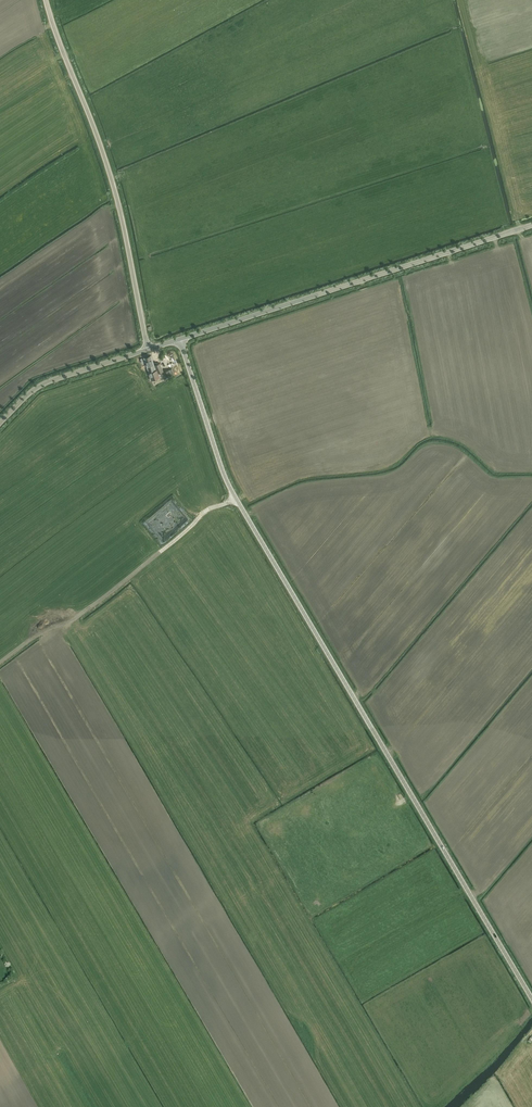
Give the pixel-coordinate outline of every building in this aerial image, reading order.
[(154,366),(152,359),(151,356),(144,358),(149,373),(148,373),(151,380),(160,377),(159,373),(163,371),(160,363),(154,366)]
